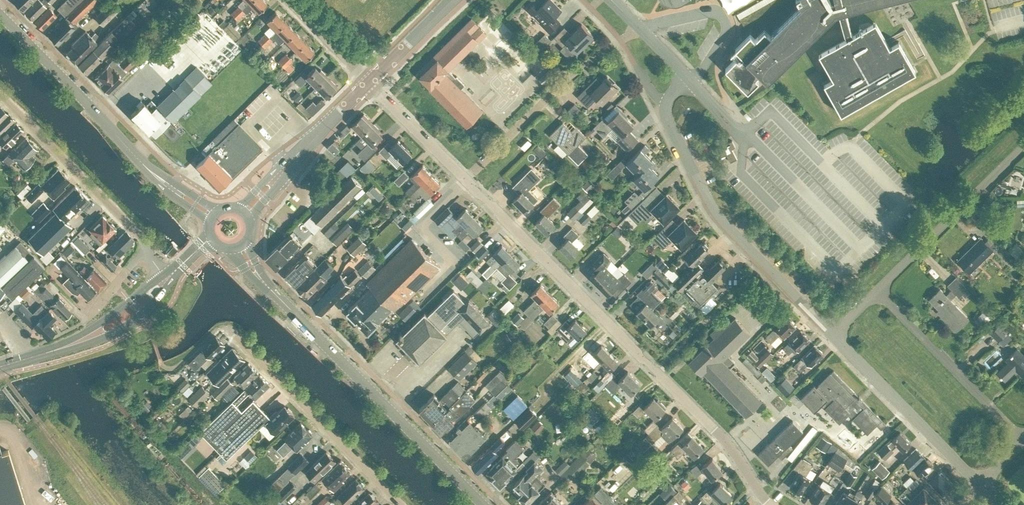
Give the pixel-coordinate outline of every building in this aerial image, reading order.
[(32,0),(13,0),(22,9),(32,0)] [(52,0),(41,0),(40,1),(40,0),(35,0),(23,12),(31,20),(52,0)] [(97,0),(65,0),(57,8),(65,16),(48,33),(49,34),(49,36),(51,38),(54,38),(58,43),(74,27),(72,25),(97,0)] [(120,8),(111,0),(110,0),(94,16),(103,25),(120,8)] [(166,4),(173,12),(183,2),(181,0),(170,0),(166,4)] [(233,15),(241,8),(248,1),(249,0),(242,0),(230,12),(233,15)] [(248,1),(252,5),(257,11),(266,2),(264,0),(249,0),(248,1)] [(553,0),(545,0),(542,3),(539,0),(536,0),(527,9),(532,14),(533,13),(540,21),(539,22),(549,32),(560,21),(554,15),(561,8),(553,0)] [(771,35),(765,28),(756,38),(751,33),(736,48),(744,55),(740,59),(737,56),(726,67),(748,90),(759,79),(756,76),(760,72),(765,77),(768,80),(837,11),(839,11),(844,33),(846,37),(819,53),(833,78),(824,83),(841,113),(916,71),(899,41),(890,46),(876,21),(853,34),(851,31),(846,9),(879,0),(806,0),(771,35)] [(736,14),(742,25),(786,0),(760,0),(736,14)] [(147,7),(141,1),(136,6),(142,13),(147,7)] [(42,29),(56,15),(48,7),(34,20),(42,29)] [(237,19),(244,12),(244,11),(242,8),(241,8),(233,15),(237,19)] [(132,10),(102,39),(97,43),(96,42),(75,63),(76,64),(77,63),(85,72),(112,46),(113,46),(135,25),(130,20),(136,15),(132,10)] [(266,20),(276,30),(285,21),(275,11),(266,20)] [(227,22),(224,19),(218,24),(221,27),(227,22)] [(472,19),(471,20),(424,67),(427,70),(421,77),(431,87),(430,89),(450,108),(467,126),(482,110),(462,89),(466,85),(457,76),(456,77),(449,70),(477,42),(478,42),(487,34),(472,19)] [(294,31),(285,21),(276,30),(271,35),(274,37),(280,44),(286,39),(294,31)] [(240,35),(229,23),(224,27),(235,39),(240,35)] [(577,51),(593,35),(582,24),(572,34),(565,27),(554,37),(564,47),(562,48),(563,49),(563,50),(568,55),(568,54),(570,56),(576,49),(577,51)] [(97,43),(102,39),(95,31),(91,36),(85,30),(71,44),(73,45),(65,53),(75,63),(96,42),(97,43)] [(295,49),(304,40),(294,31),(286,39),(295,49)] [(261,43),(268,36),(265,33),(258,40),(261,43)] [(551,40),(545,34),(535,43),(541,49),(551,40)] [(520,35),(511,44),(515,48),(524,40),(520,35)] [(271,40),(268,36),(261,43),(264,47),(271,40)] [(305,59),(314,50),(304,40),(295,49),(305,59)] [(142,54),(145,51),(138,43),(119,62),(120,64),(119,65),(113,59),(108,63),(94,76),(101,83),(101,84),(105,88),(106,88),(107,89),(121,76),(120,75),(125,71),(122,68),(123,67),(126,69),(142,54)] [(152,44),(145,51),(142,54),(146,57),(155,48),(152,44)] [(177,73),(184,65),(173,53),(165,61),(177,73)] [(281,64),(288,57),(285,53),(278,61),(281,64)] [(291,60),(288,57),(281,64),(284,67),(291,60)] [(180,113),(211,83),(195,67),(157,105),(151,99),(145,104),(140,99),(137,103),(139,105),(131,113),(137,120),(136,121),(137,123),(136,124),(138,125),(140,125),(142,124),(148,131),(149,129),(154,134),(170,119),(172,121),(180,113)] [(315,87),(326,76),(320,69),(318,71),(315,67),(307,75),(303,71),(294,80),(300,86),(307,79),(315,87)] [(549,69),(539,79),(543,83),(553,74),(549,69)] [(325,97),(336,86),(326,76),(315,87),(325,97)] [(603,102),(618,86),(608,76),(601,82),(596,78),(578,96),(589,106),(597,97),(603,102)] [(296,101),(302,95),(297,91),(292,96),(296,101)] [(312,115),(324,102),(320,98),(315,103),(312,100),(304,107),(312,115)] [(615,105),(611,102),(606,106),(610,110),(615,105)] [(583,111),(575,103),(567,111),(576,119),(583,111)] [(15,119),(8,112),(7,113),(0,106),(0,107),(0,134),(15,119)] [(638,139),(628,129),(633,125),(619,110),(609,121),(605,117),(595,127),(604,136),(608,132),(616,141),(617,139),(627,150),(638,139)] [(362,134),(372,125),(369,121),(370,120),(364,113),(353,124),(362,134)] [(218,188),(261,146),(238,123),(233,117),(211,139),(200,150),(205,155),(196,165),(218,188)] [(578,143),(586,136),(576,126),(571,130),(563,121),(550,135),(568,153),(578,163),(588,153),(578,143)] [(22,129),(15,122),(0,137),(0,142),(2,144),(5,147),(15,138),(13,137),(22,129)] [(170,122),(162,129),(172,140),(180,133),(170,122)] [(374,123),(372,125),(362,134),(369,141),(366,144),(358,152),(365,159),(378,147),(374,143),(382,135),(379,132),(380,130),(374,123)] [(345,135),(351,129),(348,125),(342,131),(345,135)] [(14,147),(3,159),(8,164),(13,158),(22,167),(30,160),(34,156),(32,154),(37,149),(36,147),(35,145),(33,143),(31,143),(26,137),(15,148),(14,147)] [(733,147),(736,146),(734,141),(733,139),(729,141),(716,147),(720,155),(727,152),(730,160),(737,157),(733,147)] [(387,157),(388,156),(397,166),(402,161),(403,162),(412,153),(398,140),(392,146),(388,142),(380,150),(387,157)] [(334,153),(339,148),(333,141),(328,146),(334,153)] [(638,174),(652,160),(645,152),(649,148),(645,144),(626,162),(637,173),(638,174)] [(369,159),(360,167),(367,174),(376,165),(369,159)] [(356,167),(349,160),(340,169),(347,176),(356,167)] [(652,160),(638,174),(637,173),(633,177),(644,189),(659,175),(651,167),(655,164),(652,160)] [(612,178),(622,168),(617,163),(607,172),(612,178)] [(410,194),(432,173),(423,164),(410,177),(415,182),(406,190),(410,194)] [(540,177),(531,167),(513,186),(520,192),(513,199),(520,206),(519,207),(523,211),(524,210),(525,211),(538,198),(528,189),(540,177)] [(58,168),(41,185),(38,182),(25,195),(31,200),(44,188),(53,198),(64,187),(63,185),(69,179),(58,168)] [(404,170),(394,180),(399,185),(409,175),(404,170)] [(560,183),(569,175),(564,170),(555,178),(560,183)] [(441,183),(432,173),(410,194),(415,198),(420,193),(426,199),(433,193),(432,191),(441,183)] [(322,224),(362,185),(351,174),(348,177),(320,205),(314,211),(311,214),(322,224)] [(588,191),(595,184),(589,178),(582,185),(588,191)] [(21,198),(31,188),(26,182),(16,193),(21,198)] [(66,220),(80,206),(81,207),(89,200),(75,185),(52,207),(54,209),(57,212),(28,240),(42,254),(71,225),(66,220)] [(667,193),(665,194),(656,185),(643,198),(629,212),(637,221),(643,215),(648,220),(655,212),(664,220),(679,205),(667,193)] [(379,200),(385,194),(380,190),(375,195),(379,200)] [(573,220),(594,200),(586,192),(566,213),(573,220)] [(629,212),(643,198),(638,194),(622,210),(627,215),(629,212)] [(548,217),(560,204),(553,197),(540,210),(544,214),(536,222),(546,232),(555,224),(548,217)] [(433,203),(429,198),(414,212),(419,217),(433,203)] [(38,220),(50,209),(42,201),(30,212),(38,220)] [(398,206),(403,212),(407,208),(402,203),(398,206)] [(457,234),(475,216),(466,208),(457,216),(457,217),(458,217),(462,221),(453,229),(446,221),(454,213),(448,206),(435,219),(453,238),(457,234)] [(584,224),(592,215),(587,210),(579,219),(584,224)] [(998,216),(993,213),(989,218),(995,221),(998,216)] [(88,228),(92,231),(89,233),(100,244),(115,228),(102,215),(88,228)] [(483,225),(475,216),(457,234),(462,238),(468,232),(472,237),(483,225)] [(672,218),(658,231),(653,237),(663,247),(673,238),(681,246),(697,231),(684,218),(678,224),(672,218)] [(564,234),(568,238),(560,246),(570,257),(584,243),(576,236),(579,234),(571,227),(564,234)] [(125,230),(113,242),(111,239),(104,246),(107,249),(106,250),(114,258),(117,256),(118,257),(133,242),(129,239),(131,237),(125,230)] [(836,241),(825,230),(813,242),(834,263),(846,251),(841,246),(842,244),(837,239),(836,241)] [(290,255),(302,243),(291,232),(266,256),(276,266),(288,255),(290,255)] [(359,235),(347,247),(355,256),(367,244),(359,235)] [(84,254),(90,248),(78,236),(72,242),(84,254)] [(405,301),(441,266),(412,238),(367,283),(371,287),(348,310),(368,331),(378,320),(379,321),(392,308),(394,310),(404,300),(405,301)] [(476,252),(484,243),(479,238),(470,246),(476,252)] [(970,271),(992,250),(981,238),(959,259),(970,271)] [(43,266),(19,241),(0,259),(0,292),(3,289),(11,297),(43,266)] [(692,248),(685,255),(693,263),(674,282),(682,290),(704,269),(698,262),(704,256),(702,254),(708,249),(701,242),(693,250),(692,248)] [(1008,249),(1017,258),(1023,252),(1023,250),(1017,242),(1008,249)] [(170,256),(177,248),(173,244),(165,251),(170,256)] [(484,244),(476,252),(482,258),(490,250),(484,244)] [(511,253),(502,244),(493,253),(494,254),(494,253),(498,258),(482,273),(487,277),(494,270),(497,267),(511,253)] [(60,253),(66,259),(71,255),(64,249),(60,253)] [(607,267),(611,260),(604,252),(594,262),(599,268),(590,277),(599,285),(612,272),(607,267)] [(295,285),(317,264),(313,260),(306,253),(284,274),(295,285)] [(520,262),(511,253),(497,267),(506,276),(501,280),(510,288),(517,280),(509,273),(520,262)] [(110,270),(116,264),(110,258),(109,258),(105,254),(100,259),(104,264),(110,270)] [(329,271),(334,266),(325,258),(296,287),(306,297),(317,286),(318,288),(327,279),(326,278),(331,273),(329,271)] [(709,266),(695,280),(682,292),(698,309),(720,286),(719,285),(717,286),(712,281),(718,275),(717,274),(725,266),(719,259),(710,268),(709,266)] [(69,276),(63,282),(75,295),(80,291),(87,298),(95,290),(66,260),(59,266),(69,276)] [(367,277),(376,268),(368,260),(358,269),(367,277)] [(652,261),(647,267),(652,272),(658,267),(652,261)] [(105,280),(93,268),(90,271),(84,265),(79,270),(97,288),(105,280)] [(361,275),(358,272),(355,269),(348,275),(347,274),(345,277),(341,273),(324,290),(325,291),(313,303),(322,312),(333,301),(336,300),(361,275)] [(662,286),(664,284),(668,288),(673,283),(660,270),(655,275),(657,277),(655,279),(662,286)] [(632,280),(624,273),(617,277),(612,272),(599,285),(607,294),(616,285),(622,290),(632,280)] [(478,285),(483,279),(477,273),(472,279),(478,285)] [(969,318),(951,299),(956,293),(959,297),(969,288),(957,276),(948,284),(952,288),(946,294),(941,288),(930,299),(940,309),(938,311),(956,330),(969,318)] [(651,289),(654,286),(654,283),(650,280),(637,293),(646,302),(637,311),(651,325),(653,322),(657,326),(664,319),(652,308),(661,299),(651,289)] [(482,291),(488,285),(483,281),(478,287),(482,291)] [(56,296),(46,286),(41,282),(33,290),(43,300),(46,297),(51,302),(49,304),(57,312),(58,311),(64,317),(71,311),(63,302),(64,301),(58,295),(56,296)] [(524,310),(528,314),(550,293),(541,283),(532,293),(536,297),(524,310)] [(30,290),(26,285),(19,293),(23,297),(30,290)] [(490,321),(468,299),(466,301),(454,289),(428,314),(446,334),(459,321),(474,336),(480,330),(481,330),(490,321)] [(545,306),(550,311),(559,302),(550,293),(528,314),(532,318),(545,306)] [(705,314),(717,302),(711,296),(699,308),(705,314)] [(510,298),(501,307),(506,312),(515,304),(510,298)] [(55,316),(48,309),(47,311),(41,304),(36,308),(37,309),(32,313),(22,302),(14,309),(29,324),(31,322),(46,337),(54,329),(51,325),(53,323),(51,320),(55,316)] [(417,310),(409,303),(400,313),(407,320),(417,310)] [(505,318),(495,307),(487,315),(497,325),(505,318)] [(977,316),(984,323),(993,315),(986,308),(977,316)] [(448,335),(446,334),(428,314),(425,311),(396,339),(407,350),(404,354),(409,359),(413,356),(419,363),(448,335)] [(517,324),(524,317),(518,312),(511,318),(517,324)] [(552,333),(557,328),(562,323),(553,313),(544,322),(549,327),(547,328),(552,333)] [(787,315),(766,337),(771,342),(780,333),(784,336),(795,324),(787,315)] [(762,400),(730,367),(735,361),(728,353),(750,332),(735,317),(730,322),(727,318),(711,333),(715,337),(707,344),(689,360),(701,372),(703,370),(746,415),(762,400)] [(562,323),(557,328),(568,340),(567,341),(572,346),(580,339),(579,337),(586,329),(575,318),(570,324),(566,319),(562,323)] [(998,341),(1007,332),(999,324),(990,333),(998,341)] [(801,330),(783,347),(789,353),(792,349),(795,352),(810,338),(801,330)] [(216,336),(203,348),(195,356),(202,363),(209,355),(211,357),(224,344),(216,336)] [(602,361),(610,353),(602,345),(594,352),(593,351),(588,356),(592,360),(597,355),(602,361)] [(814,345),(794,365),(799,371),(808,362),(811,365),(823,353),(817,347),(817,348),(814,345)] [(233,347),(215,365),(207,372),(219,384),(245,359),(233,347)] [(1017,348),(1006,359),(1009,362),(997,373),(1005,380),(1016,369),(1023,377),(1023,355),(1017,348)] [(466,350),(448,367),(460,379),(477,362),(466,350)] [(760,365),(769,357),(764,352),(759,357),(755,361),(760,365)] [(619,362),(610,353),(602,361),(607,366),(603,371),(606,374),(611,370),(611,369),(619,362)] [(578,369),(588,359),(583,354),(573,364),(578,369)] [(249,362),(234,376),(244,386),(259,372),(249,362)] [(782,371),(777,366),(768,375),(773,380),(782,371)] [(882,428),(886,424),(833,369),(830,372),(829,372),(818,383),(818,384),(816,387),(813,384),(800,398),(814,412),(823,403),(826,406),(824,408),(839,422),(850,412),(854,416),(852,418),(867,433),(877,423),(882,428)] [(628,371),(617,381),(614,378),(607,385),(614,392),(622,384),(631,393),(640,384),(628,371)] [(260,373),(246,387),(255,397),(270,383),(260,373)] [(497,373),(486,385),(496,396),(508,384),(497,373)] [(577,384),(581,380),(575,374),(571,379),(577,384)] [(601,388),(608,381),(603,376),(593,386),(598,390),(601,387),(601,388)] [(212,392),(217,398),(233,383),(228,377),(212,392)] [(794,386),(786,377),(777,386),(785,395),(794,386)] [(566,387),(570,382),(566,378),(561,382),(566,387)] [(183,379),(177,384),(182,390),(188,384),(183,379)] [(189,398),(196,406),(209,393),(202,385),(189,398)] [(249,391),(246,387),(245,387),(201,429),(227,458),(266,421),(270,418),(269,417),(270,416),(253,399),(242,410),(236,403),(249,391)] [(433,423),(461,396),(452,387),(440,399),(434,393),(419,408),(433,423)] [(607,397),(612,392),(607,387),(602,392),(607,397)] [(471,405),(470,404),(475,399),(466,390),(461,396),(433,423),(432,424),(440,433),(447,427),(448,428),(454,421),(453,420),(454,418),(456,420),(471,405)] [(514,418),(527,405),(517,395),(503,408),(514,418)] [(665,408),(664,408),(666,407),(661,402),(660,403),(654,397),(645,406),(641,403),(633,411),(639,417),(647,409),(656,418),(665,408)] [(183,418),(192,409),(188,404),(179,413),(183,418)] [(270,418),(266,421),(269,425),(268,426),(273,431),(274,430),(276,432),(294,415),(292,412),(293,411),(288,407),(287,408),(285,405),(278,411),(277,410),(270,416),(269,417),(270,418)] [(530,407),(516,421),(523,428),(537,414),(530,407)] [(453,444),(479,420),(472,413),(457,428),(457,430),(448,438),(453,444)] [(671,439),(683,427),(673,416),(664,425),(661,428),(657,424),(636,444),(643,451),(661,434),(669,441),(671,439)] [(157,428),(162,424),(158,419),(153,422),(157,428)] [(648,432),(657,423),(653,419),(644,428),(648,432)] [(479,420),(453,444),(465,457),(472,451),(471,451),(486,436),(480,430),(485,426),(479,420)] [(537,432),(544,425),(539,420),(532,427),(537,432)] [(803,431),(793,420),(758,453),(768,464),(778,454),(782,458),(792,447),(789,444),(803,431)] [(301,422),(286,436),(287,438),(286,440),(284,438),(276,446),(284,455),(293,445),(297,449),(313,434),(301,422)] [(903,450),(911,442),(900,431),(893,439),(891,437),(879,450),(886,458),(892,451),(892,450),(898,444),(903,450)] [(495,441),(472,464),(477,469),(481,469),(485,464),(486,465),(498,453),(495,450),(505,440),(500,436),(495,441)] [(692,436),(683,444),(680,440),(671,449),(678,457),(687,448),(694,456),(703,447),(692,436)] [(826,452),(831,442),(822,436),(816,446),(826,452)] [(514,456),(523,448),(515,439),(506,448),(497,458),(499,459),(487,471),(492,476),(492,477),(500,485),(516,469),(515,468),(514,467),(519,461),(514,456)] [(598,454),(589,445),(570,464),(565,459),(555,469),(560,474),(568,482),(572,478),(573,479),(598,454)] [(850,470),(854,463),(855,462),(848,456),(848,455),(838,446),(827,463),(839,470),(842,466),(850,470)] [(913,469),(914,468),(925,457),(916,447),(904,460),(913,469)] [(8,449),(1,451),(0,448),(0,504),(25,504),(8,449)] [(257,456),(251,450),(245,456),(251,462),(257,456)] [(527,466),(535,459),(538,455),(533,450),(522,461),(527,466)] [(327,451),(306,471),(315,480),(335,460),(327,451)] [(302,453),(289,465),(296,473),(309,460),(302,453)] [(713,457),(702,466),(699,462),(691,468),(696,475),(704,469),(711,479),(722,470),(713,457)] [(806,475),(813,464),(802,457),(793,467),(798,470),(794,477),(795,477),(790,486),(801,493),(810,478),(806,475)] [(927,458),(925,457),(914,468),(921,475),(924,473),(943,492),(952,483),(931,462),(932,461),(928,458),(927,458)] [(341,459),(322,477),(334,489),(344,480),(343,478),(351,470),(341,459)] [(527,466),(526,468),(528,469),(515,483),(517,485),(513,489),(519,495),(519,497),(523,501),(525,501),(526,502),(545,482),(536,473),(542,467),(535,459),(527,466)] [(890,470),(880,460),(872,468),(882,478),(890,470)] [(527,466),(522,461),(515,468),(516,469),(520,473),(527,466)] [(850,485),(861,467),(854,463),(850,470),(844,481),(850,485)] [(226,484),(209,466),(199,475),(217,493),(226,484)] [(345,489),(345,490),(340,495),(334,500),(338,504),(340,504),(345,500),(348,503),(365,487),(356,478),(345,489)] [(871,498),(881,482),(874,478),(865,495),(871,498)] [(685,489),(690,486),(686,479),(681,483),(685,489)] [(810,498),(820,504),(821,504),(831,491),(826,488),(829,483),(823,479),(820,484),(819,484),(810,498)] [(908,487),(925,504),(930,504),(936,499),(924,486),(923,486),(916,479),(908,487)] [(281,502),(297,486),(291,480),(275,495),(281,502)] [(662,488),(666,485),(660,480),(657,483),(662,488)] [(310,497),(321,488),(316,482),(305,491),(310,497)] [(720,482),(711,491),(709,489),(702,495),(703,496),(701,497),(703,499),(704,497),(708,500),(713,495),(724,504),(733,495),(720,482)] [(592,494),(580,504),(620,504),(600,485),(592,494)] [(857,489),(850,485),(846,493),(844,491),(835,504),(848,504),(857,489)] [(882,485),(874,493),(883,502),(891,494),(882,485)] [(908,487),(899,495),(907,503),(906,503),(908,504),(925,504),(908,487)] [(862,503),(859,501),(864,493),(857,489),(848,504),(860,504),(862,503)] [(356,504),(374,504),(378,501),(369,491),(356,504)] [(552,491),(536,504),(565,504),(561,501),(556,496),(552,491)] [(673,494),(662,504),(684,504),(673,494)] [(331,501),(325,495),(317,503),(319,504),(327,504),(331,501)]
